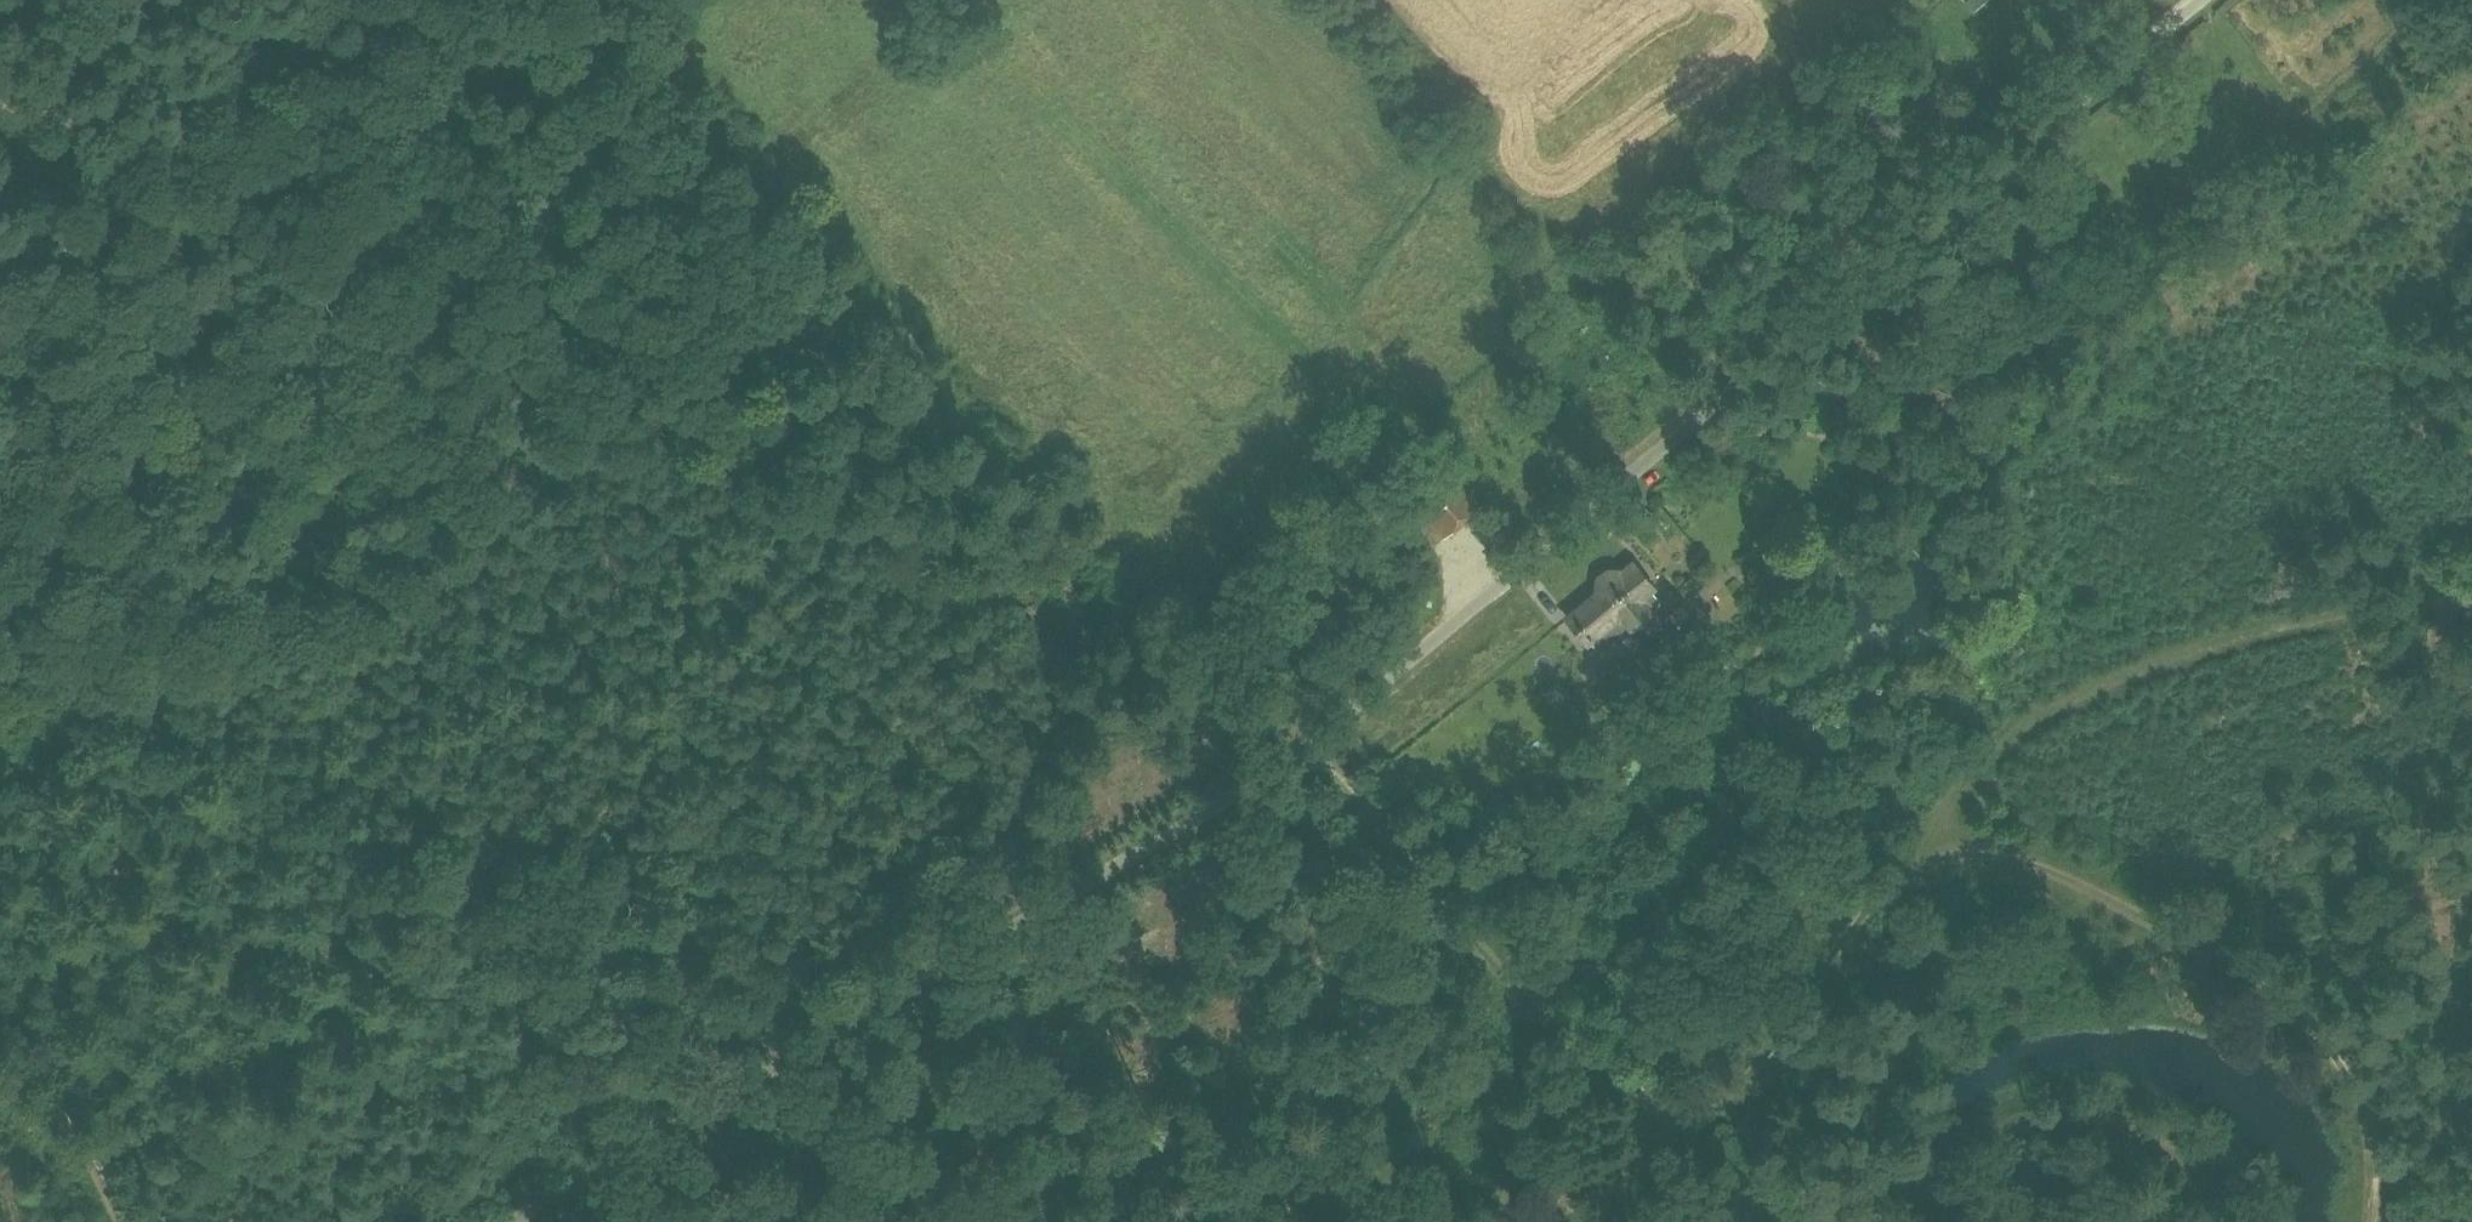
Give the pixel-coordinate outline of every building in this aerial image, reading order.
[(1407,496),(1446,537),(1480,505),(1442,464),(1407,496)] [(1599,579),(1598,588),(1601,591),(1600,591),(1628,625),(1659,600),(1631,566),(1619,575),(1617,573),(1608,572),(1599,579)] [(1600,591),(1570,617),(1598,651),(1628,625),(1600,591)] [(1673,628),(1648,649),(1677,683),(1702,662),(1673,628)]
